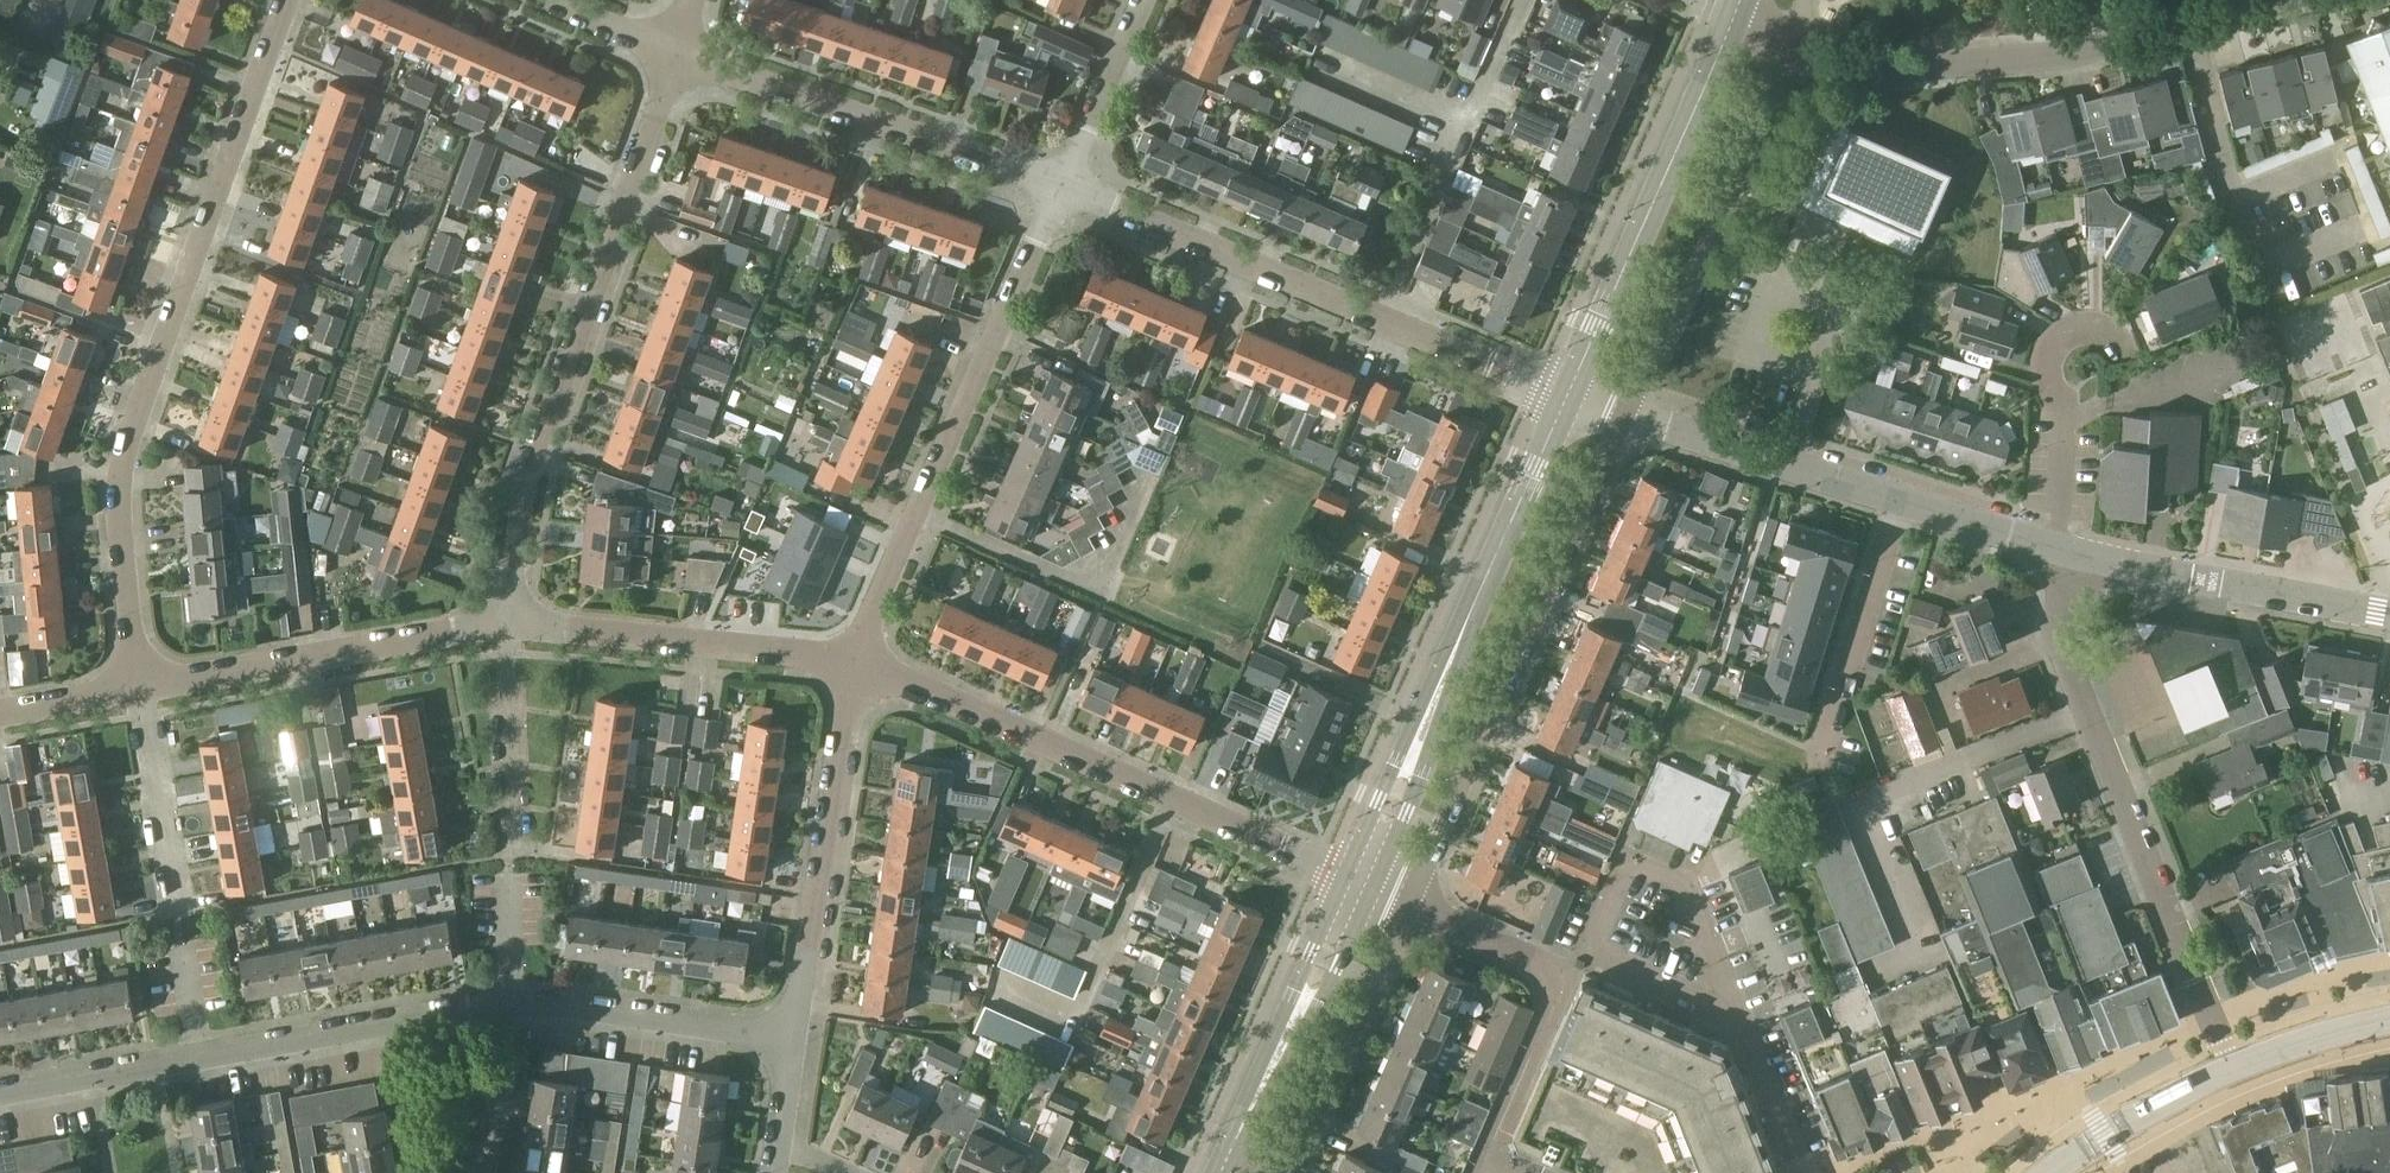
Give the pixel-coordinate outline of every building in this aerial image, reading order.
[(64,4),(91,15),(97,0),(65,0),(64,4)] [(184,0),(181,0),(180,2),(174,0),(166,0),(164,7),(177,12),(170,32),(202,44),(214,11),(184,0)] [(214,11),(217,0),(184,0),(214,11)] [(393,0),(360,0),(352,20),(379,32),(393,0)] [(421,11),(396,0),(393,0),(379,32),(406,44),(421,11)] [(782,0),(750,0),(743,22),(772,31),(782,0)] [(811,6),(794,0),(782,0),(772,31),(800,41),(811,6)] [(828,50),(839,15),(844,2),(839,0),(829,0),(825,11),(811,6),(800,41),(828,50)] [(916,6),(898,0),(896,0),(890,17),(909,24),(916,6)] [(932,12),(952,19),(958,0),(936,0),(932,12)] [(1046,5),(1075,18),(1082,21),(1090,4),(1082,1),(1083,0),(1049,0),(1046,5)] [(1210,5),(1241,19),(1256,25),(1262,10),(1269,13),(1273,4),(1296,13),(1301,0),(1212,0),(1210,5)] [(1346,9),(1361,15),(1368,0),(1350,0),(1346,9)] [(1400,1),(1423,11),(1428,0),(1401,0),(1400,1)] [(1439,3),(1479,21),(1489,0),(1440,0),(1439,3)] [(1541,26),(1592,50),(1598,37),(1581,29),(1589,10),(1567,0),(1553,0),(1541,26)] [(1228,49),(1241,19),(1210,5),(1197,35),(1228,49)] [(433,56),(448,22),(421,11),(406,44),(433,56)] [(1318,40),(1329,45),(1342,19),(1328,12),(1317,40),(1318,40)] [(128,13),(122,28),(152,39),(157,23),(128,13)] [(855,59),(867,25),(839,15),(828,50),(855,59)] [(2338,64),(2342,74),(2358,67),(2359,71),(2356,79),(2364,82),(2366,87),(2363,95),(2368,98),(2366,103),(2374,107),(2376,111),(2372,119),(2380,122),(2382,127),(2379,135),(2387,138),(2389,143),(2385,151),(2389,153),(2389,21),(2385,23),(2373,18),(2368,30),(2347,40),(2354,58),(2338,64)] [(1342,19),(1329,45),(1342,51),(1354,24),(1353,23),(1342,19)] [(1592,50),(1599,52),(1603,54),(1603,53),(1637,67),(1649,39),(1606,20),(1598,37),(1592,50)] [(448,22),(433,56),(446,61),(441,74),(455,80),(460,68),(475,34),(448,22)] [(1035,67),(1045,43),(1058,49),(1064,34),(1037,22),(1023,56),(1020,62),(1009,96),(1037,105),(1049,71),(1035,67)] [(1354,24),(1342,51),(1355,56),(1366,29),(1363,28),(1354,24)] [(883,69),(895,34),(867,25),(855,59),(883,69)] [(1255,26),(1251,36),(1270,45),(1275,35),(1255,26)] [(1366,29),(1355,56),(1367,62),(1379,35),(1366,29)] [(1488,36),(1474,30),(1458,66),(1472,73),(1476,63),(1477,63),(1488,36)] [(133,86),(181,104),(191,74),(179,70),(183,58),(107,31),(101,49),(142,63),(133,86)] [(982,87),(1009,96),(1020,62),(1023,56),(997,46),(999,38),(983,33),(978,49),(975,58),(990,62),(982,87)] [(488,79),(502,46),(475,34),(460,68),(488,79)] [(911,78),(923,44),(895,34),(883,69),(911,78)] [(1215,78),(1228,49),(1197,35),(1184,64),(1215,78)] [(1367,62),(1380,67),(1391,40),(1379,35),(1367,62)] [(1428,56),(1433,44),(1415,36),(1410,48),(1417,51),(1428,56)] [(1380,67),(1393,73),(1405,46),(1391,40),(1380,67)] [(359,78),(370,53),(345,42),(334,67),(359,78)] [(923,44),(911,78),(940,88),(951,53),(923,44)] [(515,91),(529,58),(502,46),(488,79),(515,91)] [(1405,78),(1417,51),(1410,48),(1405,46),(1393,73),(1405,78)] [(2324,46),(2219,73),(2233,124),(2249,119),(2251,124),(2264,121),(2262,116),(2282,110),(2283,115),(2290,114),(2289,109),(2308,103),(2309,108),(2322,105),(2321,100),(2337,96),(2324,46)] [(1417,51),(1405,78),(1418,84),(1430,57),(1428,56),(1417,51)] [(1590,82),(1624,97),(1637,67),(1603,53),(1603,54),(1599,52),(1598,56),(1587,58),(1585,65),(1579,77),(1590,82)] [(370,53),(359,78),(372,84),(383,59),(370,53)] [(1563,70),(1569,57),(1559,53),(1553,56),(1549,64),(1563,70)] [(1431,89),(1443,63),(1430,57),(1418,84),(1431,89)] [(1563,70),(1579,77),(1585,65),(1569,57),(1563,70)] [(542,103),(556,70),(529,58),(515,91),(542,103)] [(1533,73),(1573,91),(1579,77),(1563,70),(1539,59),(1533,73)] [(65,125),(84,77),(51,65),(33,113),(65,125)] [(556,70),(542,103),(569,115),(584,82),(556,70)] [(401,96),(414,102),(424,77),(411,72),(401,96)] [(181,104),(133,86),(102,75),(95,73),(91,83),(99,85),(98,86),(129,97),(128,101),(143,106),(138,121),(170,132),(181,104)] [(1168,173),(1192,117),(1205,86),(1178,75),(1163,108),(1179,114),(1173,127),(1169,138),(1145,129),(1139,145),(1148,149),(1142,162),(1168,173)] [(1302,108),(1313,81),(1301,75),(1289,102),(1302,108)] [(427,107),(437,83),(424,77),(414,102),(427,107)] [(1584,96),(1576,113),(1610,128),(1624,97),(1590,82),(1579,77),(1573,91),(1584,96)] [(2165,78),(2134,86),(2146,132),(2161,128),(2164,139),(2198,130),(2191,101),(2172,106),(2165,78)] [(1261,91),(1232,79),(1226,93),(1255,105),(1261,91)] [(431,112),(443,117),(456,84),(444,80),(431,112)] [(320,109),(354,122),(364,93),(330,81),(320,109)] [(1314,113),(1326,86),(1313,81),(1302,108),(1314,113)] [(1327,119),(1339,92),(1326,86),(1314,113),(1327,119)] [(2110,122),(2091,127),(2097,147),(2099,156),(2133,147),(2149,143),(2146,132),(2134,86),(2102,94),(2110,122)] [(1340,124),(1351,97),(1339,92),(1327,119),(1340,124)] [(468,125),(479,100),(466,94),(455,119),(468,125)] [(2063,95),(2032,103),(2044,149),(2047,160),(2063,156),(2097,147),(2091,127),(2089,118),(2071,123),(2063,95)] [(1352,130),(1364,103),(1351,97),(1340,124),(1352,130)] [(479,100),(468,125),(481,130),(491,106),(479,100)] [(1365,135),(1377,108),(1364,103),(1352,130),(1365,135)] [(1515,103),(1510,115),(1554,134),(1559,122),(1515,103)] [(2044,149),(2032,103),(2001,112),(2006,130),(2001,133),(1997,125),(1981,134),(1994,160),(2005,205),(2029,199),(2018,156),(2044,149)] [(1378,141),(1389,114),(1377,108),(1365,135),(1378,141)] [(344,150),(354,122),(320,109),(310,137),(344,150)] [(170,132),(138,121),(117,113),(114,124),(123,127),(116,147),(160,163),(170,132)] [(1564,141),(1597,156),(1610,128),(1576,113),(1565,139),(1564,141)] [(1390,147),(1402,120),(1389,114),(1378,141),(1390,147)] [(1554,134),(1510,115),(1504,129),(1525,139),(1547,148),(1554,134)] [(1823,129),(1791,201),(1796,203),(1865,234),(1913,255),(1951,169),(1837,118),(1829,115),(1823,129)] [(1195,184),(1213,141),(1200,136),(1206,123),(1192,117),(1168,173),(1195,184)] [(522,148),(533,124),(519,118),(509,142),(522,148)] [(389,119),(385,132),(409,141),(414,128),(389,119)] [(1402,120),(1390,147),(1403,152),(1415,125),(1402,120)] [(85,122),(82,133),(90,136),(94,126),(85,122)] [(533,124),(522,148),(535,154),(546,129),(533,124)] [(2322,136),(2243,167),(2247,177),(2335,141),(2329,127),(2320,131),(2322,136)] [(380,146),(404,155),(409,141),(385,132),(380,146)] [(738,179),(750,144),(722,134),(714,157),(710,169),(738,179)] [(1222,195),(1246,139),(1232,134),(1227,147),(1213,141),(1195,184),(1222,195)] [(1585,184),(1597,156),(1564,141),(1565,139),(1554,134),(1547,148),(1559,153),(1552,169),(1585,184)] [(334,177),(344,150),(310,137),(300,165),(334,177)] [(1246,139),(1222,195),(1248,206),(1260,177),(1247,171),(1252,160),(1259,144),(1246,139)] [(766,188),(778,153),(750,144),(738,179),(766,188)] [(2358,144),(2344,149),(2380,238),(2389,234),(2389,224),(2358,144)] [(150,190),(160,163),(116,147),(109,165),(84,156),(81,166),(150,190)] [(701,152),(697,164),(710,169),(714,157),(701,152)] [(778,153),(766,188),(794,198),(806,163),(778,153)] [(1260,177),(1248,206),(1274,217),(1287,188),(1298,161),(1285,155),(1276,175),(1263,170),(1260,177)] [(2200,160),(2192,163),(2213,217),(2222,214),(2200,160)] [(1287,188),(1274,217),(1302,229),(1315,200),(1300,194),(1311,166),(1298,161),(1287,188)] [(823,207),(834,172),(806,163),(794,198),(823,207)] [(324,205),(334,177),(300,165),(290,193),(324,205)] [(139,219),(150,190),(81,166),(76,180),(112,193),(106,208),(139,219)] [(1351,183),(1327,239),(1354,251),(1360,236),(1367,240),(1373,225),(1366,221),(1352,215),(1357,205),(1365,208),(1371,193),(1375,194),(1383,176),(1358,166),(1351,183)] [(1467,196),(1473,176),(1448,170),(1443,189),(1467,196)] [(695,206),(705,177),(693,173),(680,213),(680,214),(712,224),(716,213),(695,206)] [(456,186),(480,195),(484,182),(460,174),(456,186)] [(365,188),(389,197),(394,184),(370,175),(365,188)] [(1327,239),(1351,183),(1337,177),(1331,193),(1326,204),(1315,200),(1302,229),(1327,239)] [(502,190),(498,202),(510,207),(545,219),(555,191),(521,179),(515,194),(502,190)] [(1475,195),(1518,214),(1524,202),(1481,183),(1475,195)] [(897,194),(869,184),(857,219),(885,229),(897,194)] [(474,209),(480,195),(456,186),(450,201),(474,209)] [(2114,200),(2105,186),(2084,191),(2086,223),(2116,224),(2116,235),(2105,254),(2137,273),(2164,228),(2131,209),(2131,210),(2114,200)] [(385,211),(389,197),(365,188),(360,202),(385,211)] [(737,213),(743,195),(724,189),(718,207),(737,213)] [(139,219),(106,208),(76,197),(60,191),(56,201),(72,207),(89,213),(88,217),(101,222),(96,236),(129,248),(139,219)] [(1524,202),(1518,214),(1563,234),(1575,205),(1541,191),(1535,206),(1524,202)] [(314,233),(324,205),(290,193),(280,221),(314,233)] [(913,238),(925,203),(897,194),(885,229),(913,238)] [(1469,209),(1512,228),(1518,214),(1475,195),(1469,209)] [(941,248),(953,213),(925,203),(913,238),(941,248)] [(534,247),(545,219),(510,207),(500,235),(534,247)] [(731,231),(737,213),(718,207),(716,213),(712,224),(731,231)] [(793,232),(799,214),(779,208),(773,226),(793,232)] [(953,213),(941,248),(970,258),(981,223),(953,213)] [(1505,245),(1516,250),(1549,265),(1563,234),(1518,214),(1512,228),(1505,245)] [(304,261),(314,233),(280,221),(270,249),(304,261)] [(96,236),(65,225),(62,236),(79,242),(77,247),(83,249),(78,263),(86,266),(118,277),(129,248),(96,236)] [(824,266),(836,231),(819,225),(807,261),(824,266)] [(787,250),(793,232),(773,226),(767,244),(787,250)] [(435,243),(460,251),(464,238),(440,229),(435,243)] [(350,230),(345,243),(370,250),(374,239),(350,230)] [(2003,241),(2002,240),(1994,285),(2035,310),(2036,309),(2031,306),(2039,292),(2075,276),(2056,232),(2019,249),(2002,246),(2003,241)] [(524,275),(534,247),(500,235),(490,262),(524,275)] [(885,263),(891,245),(871,239),(865,256),(885,263)] [(727,240),(722,257),(742,264),(748,247),(727,240)] [(1499,259),(1455,240),(1449,254),(1493,273),(1499,259)] [(364,266),(370,250),(345,243),(340,257),(364,266)] [(451,274),(460,251),(435,243),(427,265),(451,274)] [(1442,251),(1427,244),(1414,273),(1448,288),(1461,259),(1442,251)] [(2373,253),(2378,266),(2389,262),(2389,246),(2373,253)] [(1503,278),(1537,292),(1549,265),(1516,250),(1503,278)] [(879,281),(885,263),(865,256),(859,274),(879,281)] [(514,303),(524,275),(490,262),(476,257),(471,272),(485,276),(480,290),(514,303)] [(667,286),(701,299),(712,270),(677,258),(667,286)] [(941,284),(946,264),(927,258),(920,277),(940,284),(941,284)] [(108,307),(118,277),(86,266),(78,263),(73,261),(70,271),(82,276),(75,295),(108,307)] [(1123,278),(1096,266),(1081,300),(1109,312),(1123,278)] [(62,287),(19,271),(16,279),(20,289),(57,302),(62,287)] [(252,299),(286,312),(296,283),(262,271),(252,299)] [(1524,322),(1537,292),(1503,278),(1493,273),(1486,287),(1497,292),(1490,307),(1524,322)] [(2205,273),(2152,294),(2169,336),(2222,315),(2205,273)] [(936,298),(940,284),(920,277),(915,293),(935,299),(936,298)] [(1136,323),(1151,289),(1123,278),(1109,312),(1136,323)] [(2361,291),(2374,323),(2383,319),(2389,335),(2377,340),(2389,372),(2389,279),(2361,291)] [(415,298),(440,307),(445,293),(420,284),(415,298)] [(691,327),(701,299),(667,286),(657,314),(691,327)] [(1164,334),(1178,300),(1151,289),(1136,323),(1164,334)] [(1953,290),(1939,297),(1945,307),(1953,302),(1949,315),(1963,320),(1969,331),(1965,345),(2006,358),(2007,353),(2012,354),(2017,339),(2012,337),(2017,324),(1997,318),(2004,298),(1979,290),(1972,293),(1957,289),(1957,291),(1953,290)] [(504,330),(514,303),(480,290),(474,308),(467,306),(464,316),(504,330)] [(25,298),(5,291),(2,299),(22,307),(20,314),(49,325),(55,309),(36,302),(25,298)] [(711,313),(729,320),(737,301),(718,294),(711,313)] [(435,320),(440,307),(415,298),(411,311),(435,320)] [(252,299),(242,327),(276,339),(290,345),(300,317),(286,312),(252,299)] [(1178,300),(1164,334),(1190,345),(1184,359),(1201,366),(1206,355),(1215,331),(1200,325),(1206,312),(1178,300)] [(737,301),(729,320),(747,326),(754,307),(737,301)] [(2134,334),(2145,327),(2133,308),(2122,316),(2134,334)] [(322,309),(317,323),(341,331),(346,318),(322,309)] [(681,354),(691,327),(657,314),(647,342),(681,354)] [(1068,314),(1058,336),(1075,344),(1085,323),(1068,314)] [(494,358),(504,330),(464,316),(470,318),(460,346),(494,358)] [(1094,321),(1087,338),(1106,346),(1113,328),(1094,321)] [(40,350),(54,355),(86,366),(96,337),(64,326),(54,322),(50,333),(47,332),(40,350)] [(312,337),(336,345),(341,331),(317,323),(312,337)] [(837,335),(872,351),(876,341),(841,326),(837,335)] [(266,367),(276,339),(242,327),(232,355),(266,367)] [(1244,328),(1230,362),(1258,374),(1272,340),(1244,328)] [(885,357),(919,372),(931,344),(898,329),(885,357)] [(868,360),(872,351),(837,335),(833,345),(868,360)] [(1083,348),(1079,356),(1098,364),(1106,346),(1087,338),(1083,348)] [(1897,365),(1902,350),(1864,339),(1860,353),(1897,365)] [(1285,385),(1299,351),(1272,340),(1252,387),(1265,392),(1265,393),(1271,379),(1285,385)] [(395,354),(419,362),(424,349),(400,341),(395,354)] [(671,382),(681,354),(647,342),(637,370),(671,382)] [(36,361),(40,350),(23,344),(19,355),(33,360),(36,361)] [(1168,351),(1149,344),(1142,361),(1161,369),(1168,351)] [(484,386),(494,358),(460,346),(450,374),(484,386)] [(691,369),(709,375),(716,356),(698,349),(691,369)] [(1902,350),(1897,365),(1908,368),(1912,354),(1902,350)] [(1312,396),(1327,363),(1299,351),(1285,385),(1312,396)] [(414,376),(419,362),(395,354),(390,367),(414,376)] [(1959,371),(1962,360),(1944,354),(1941,365),(1959,371)] [(43,384),(75,396),(86,366),(54,355),(43,384)] [(256,395),(266,367),(232,355),(222,383),(256,395)] [(716,356),(709,375),(726,382),(734,362),(716,356)] [(907,399),(919,372),(885,357),(873,384),(907,399)] [(1962,360),(1959,371),(1978,376),(1981,366),(1962,360)] [(1161,369),(1142,361),(1134,379),(1144,383),(1153,387),(1161,369)] [(1312,396),(1307,410),(1316,414),(1319,415),(1324,401),(1340,408),(1354,374),(1327,363),(1312,396)] [(301,366),(296,378),(321,387),(325,374),(301,366)] [(1043,391),(1091,413),(1100,392),(1105,395),(1111,380),(1080,367),(1075,380),(1052,370),(1042,366),(1040,371),(1048,379),(1043,391)] [(637,370),(627,397),(661,410),(674,415),(678,405),(665,400),(671,382),(637,370)] [(25,389),(18,407),(65,424),(75,396),(43,384),(12,373),(9,383),(25,389)] [(2226,391),(2256,383),(2254,373),(2223,382),(2226,391)] [(474,414),(484,386),(450,374),(439,402),(474,414)] [(1989,377),(1986,388),(2004,394),(2007,383),(1989,377)] [(291,392),(316,400),(321,387),(296,378),(291,392)] [(813,389),(848,405),(853,395),(818,379),(813,389)] [(1877,431),(1890,388),(1862,379),(1852,384),(1846,403),(1862,433),(1868,435),(1877,431)] [(1363,409),(1380,417),(1393,387),(1375,380),(1363,409)] [(246,423),(256,395),(222,383),(212,411),(246,423)] [(1243,383),(1236,399),(1258,408),(1265,392),(1252,387),(1243,383)] [(895,426),(907,399),(873,384),(861,411),(895,426)] [(1091,413),(1043,391),(1033,387),(1031,392),(1039,400),(1034,412),(1082,434),(1084,435),(1085,434),(1082,433),(1091,413)] [(1906,440),(1919,397),(1890,388),(1877,431),(1878,430),(1886,433),(1891,442),(1897,444),(1906,440)] [(844,414),(848,405),(813,389),(809,398),(844,414)] [(1190,395),(1186,409),(1219,419),(1223,405),(1190,395)] [(2356,428),(2343,395),(2319,405),(2345,469),(2347,469),(2356,490),(2367,486),(2357,464),(2344,432),(2356,428)] [(616,425),(651,438),(661,410),(626,397),(616,425)] [(1935,449),(1948,406),(1919,397),(1906,440),(1906,439),(1915,442),(1920,451),(1926,453),(1935,449)] [(1237,422),(1247,426),(1254,409),(1257,410),(1258,408),(1236,399),(1228,418),(1237,422)] [(1127,417),(1137,432),(1150,425),(1136,401),(1122,408),(1127,417)] [(671,424),(689,431),(696,411),(678,405),(674,415),(671,424)] [(1297,406),(1290,423),(1309,431),(1316,414),(1297,406)] [(1964,458),(1977,415),(1948,406),(1935,449),(1936,448),(1944,451),(1949,460),(1955,462),(1964,458)] [(54,455),(65,424),(18,407),(11,426),(26,431),(22,443),(54,455)] [(1391,407),(1386,420),(1412,431),(1464,456),(1470,442),(1476,445),(1486,423),(1462,413),(1459,419),(1444,412),(1439,423),(1419,414),(1407,408),(1405,413),(1391,407)] [(1024,408),(1021,413),(1030,420),(1024,433),(1070,454),(1078,448),(1076,447),(1082,434),(1034,412),(1033,412),(1024,408)] [(1376,427),(1380,417),(1363,409),(1358,420),(1376,427)] [(2103,453),(2101,502),(2109,513),(2145,514),(2146,507),(2164,509),(2168,505),(2169,489),(2196,491),(2201,413),(2150,409),(2150,415),(2123,414),(2122,444),(2113,444),(2103,453)] [(236,451),(246,423),(212,411),(201,439),(236,451)] [(689,431),(707,437),(713,418),(696,411),(689,431)] [(849,438),(883,453),(895,426),(861,411),(849,438)] [(1977,415),(1964,458),(1965,458),(1973,460),(1978,469),(1984,471),(2002,462),(2008,443),(1996,421),(1977,415)] [(1142,442),(1137,432),(1127,417),(1116,424),(1122,436),(1119,438),(1126,451),(1142,442)] [(395,427),(371,419),(366,434),(389,442),(395,427)] [(277,434),(301,443),(305,429),(281,420),(277,434)] [(1337,449),(1307,436),(1309,431),(1290,423),(1283,441),(1292,445),(1289,451),(1329,468),(1337,449)] [(421,452),(455,464),(465,436),(431,424),(421,452)] [(647,450),(660,455),(664,443),(651,438),(616,425),(606,454),(641,466),(647,450)] [(1024,433),(1014,429),(1012,434),(1020,442),(1015,454),(1061,475),(1070,454),(1024,433)] [(1405,446),(1399,460),(1408,464),(1452,484),(1464,456),(1412,431),(1405,446)] [(870,480),(883,453),(849,438),(835,432),(828,448),(834,449),(829,460),(823,457),(814,478),(848,493),(857,474),(870,480)] [(296,456),(301,443),(277,434),(272,447),(296,456)] [(1133,463),(1126,451),(1119,438),(1106,445),(1113,457),(1110,459),(1117,472),(1133,463)] [(664,443),(660,455),(658,460),(676,467),(682,449),(664,443)] [(356,460),(380,469),(385,455),(361,447),(356,460)] [(1061,475),(1015,454),(1005,450),(1002,455),(1011,463),(1006,475),(1045,493),(1051,496),(1061,475)] [(445,492),(455,464),(421,452),(411,480),(445,492)] [(278,477),(291,481),(295,483),(301,461),(285,456),(278,477)] [(1343,456),(1339,466),(1356,473),(1360,464),(1343,456)] [(1124,485),(1117,472),(1110,459),(1097,466),(1103,478),(1100,480),(1108,493),(1124,485)] [(375,482),(380,469),(356,460),(351,473),(375,482)] [(2259,539),(2267,493),(2236,487),(2240,465),(2214,460),(2209,489),(2228,492),(2220,532),(2259,539)] [(189,521),(222,517),(220,503),(233,502),(239,491),(236,468),(221,470),(220,463),(187,466),(189,489),(185,489),(189,521)] [(1439,511),(1452,484),(1408,464),(1401,479),(1390,474),(1385,487),(1397,492),(1397,491),(1402,494),(1406,496),(1439,511)] [(1351,484),(1356,473),(1339,466),(1334,476),(1351,484)] [(1002,484),(996,496),(996,497),(1036,515),(1044,519),(1046,519),(1050,509),(1056,512),(1061,500),(1051,496),(1045,493),(1006,475),(996,471),(993,476),(1002,484)] [(1642,475),(1630,504),(1663,519),(1675,524),(1693,531),(1710,539),(1723,545),(1733,516),(1718,512),(1714,526),(1683,512),(1690,496),(1676,489),(1676,490),(1642,475)] [(590,499),(587,526),(633,530),(653,532),(656,506),(643,504),(648,486),(621,477),(613,501),(590,499)] [(435,520),(445,492),(411,480),(401,508),(435,520)] [(1114,506),(1108,493),(1100,480),(1088,487),(1091,494),(1078,501),(1081,506),(1091,501),(1098,514),(1114,506)] [(274,489),(276,511),(283,511),(283,512),(293,511),(293,508),(298,507),(298,510),(304,509),(309,509),(307,486),(295,483),(291,481),(291,488),(274,489)] [(20,517),(54,514),(51,483),(17,486),(20,517)] [(1342,516),(1351,497),(1322,484),(1314,503),(1342,516)] [(2267,493),(2259,539),(2285,544),(2288,528),(2295,530),(2296,529),(2298,530),(2314,533),(2314,539),(2311,540),(2313,544),(2315,543),(2317,546),(2345,535),(2330,498),(2292,491),(2290,497),(2267,493)] [(996,497),(996,496),(986,492),(984,497),(993,505),(986,519),(1034,540),(1044,519),(1036,515),(996,497)] [(1439,511),(1406,496),(1394,525),(1427,540),(1439,511)] [(328,513),(334,515),(360,524),(365,511),(339,502),(339,503),(333,501),(328,513)] [(1105,527),(1098,514),(1091,501),(1081,506),(1081,507),(1078,508),(1085,520),(1081,522),(1089,535),(1105,527)] [(1618,530),(1651,545),(1657,532),(1669,537),(1669,536),(1675,524),(1663,519),(1630,504),(1618,530)] [(282,512),(285,538),(307,536),(304,509),(298,510),(298,507),(293,508),(293,511),(283,512),(283,511),(276,511),(276,513),(282,512)] [(391,536),(425,548),(435,520),(401,508),(391,536)] [(762,523),(766,514),(753,508),(749,517),(762,523)] [(798,511),(788,535),(837,557),(847,533),(848,533),(849,532),(797,509),(796,510),(798,511)] [(20,517),(23,548),(57,545),(54,514),(20,517)] [(350,554),(355,539),(360,524),(334,515),(324,544),(350,554)] [(222,517),(189,521),(192,552),(239,547),(236,516),(222,517)] [(1768,516),(1764,528),(1774,531),(1778,519),(1768,516)] [(762,523),(749,517),(745,526),(758,532),(762,523)] [(1792,520),(1784,547),(1816,557),(1824,530),(1792,520)] [(1096,547),(1089,535),(1081,522),(1068,530),(1071,536),(1041,554),(1041,555),(1064,565),(1081,555),(1082,555),(1096,547)] [(374,546),(369,560),(415,576),(425,548),(391,536),(360,524),(355,539),(374,546)] [(584,552),(650,558),(653,532),(633,530),(587,526),(584,552)] [(1774,531),(1764,528),(1761,540),(1771,542),(1774,531)] [(1131,530),(1116,572),(1156,587),(1171,544),(1131,530)] [(1606,559),(1639,574),(1644,562),(1651,545),(1618,530),(1606,559)] [(1857,540),(1824,530),(1816,557),(1849,567),(1857,540)] [(1720,555),(1723,545),(1710,539),(1693,531),(1688,542),(1720,555)] [(1311,532),(1305,545),(1330,556),(1335,542),(1311,532)] [(788,535),(776,561),(825,582),(837,557),(788,535)] [(1767,554),(1771,542),(1761,540),(1757,551),(1767,554)] [(281,544),(285,573),(305,570),(301,541),(281,544)] [(13,549),(16,580),(26,579),(60,576),(57,545),(23,548),(13,549)] [(753,560),(757,551),(744,545),(740,554),(753,560)] [(1324,569),(1330,556),(1305,545),(1299,558),(1324,569)] [(239,547),(192,552),(195,581),(246,576),(243,547),(239,547)] [(1371,574),(1405,589),(1417,562),(1384,547),(1371,574)] [(1791,575),(1791,576),(1839,591),(1847,567),(1848,568),(1849,567),(1816,557),(1784,547),(1783,548),(1803,554),(1796,577),(1791,575)] [(648,582),(650,558),(584,552),(581,575),(628,580),(648,582)] [(699,588),(703,557),(688,556),(685,586),(699,588)] [(703,557),(699,588),(713,589),(726,560),(703,557)] [(1639,574),(1606,559),(1592,589),(1626,603),(1633,587),(1660,599),(1666,586),(1639,574)] [(764,583),(763,584),(815,608),(816,606),(815,605),(825,582),(776,561),(766,584),(764,583)] [(986,561),(978,580),(997,588),(1006,570),(986,561)] [(305,570),(285,573),(288,602),(308,600),(305,570)] [(270,587),(269,574),(246,576),(248,589),(270,587)] [(1393,616),(1405,589),(1371,574),(1360,601),(1393,616)] [(17,611),(30,610),(63,607),(60,576),(26,579),(16,580),(0,582),(0,587),(1,594),(15,592),(17,611)] [(197,594),(189,595),(191,620),(216,617),(215,610),(249,607),(248,589),(246,576),(195,581),(197,594)] [(1791,576),(1783,600),(1832,615),(1839,591),(1791,576)] [(1759,580),(1749,577),(1746,589),(1756,592),(1759,580)] [(1673,578),(1669,587),(1687,595),(1691,586),(1673,578)] [(971,597),(981,601),(989,604),(990,604),(997,588),(978,580),(971,597)] [(1278,586),(1277,585),(1252,637),(1283,652),(1287,643),(1264,632),(1270,619),(1264,616),(1278,586)] [(1281,599),(1306,609),(1312,596),(1288,585),(1281,599)] [(1032,604),(1050,612),(1058,594),(1040,586),(1032,604)] [(1752,603),(1756,592),(1746,589),(1742,601),(1752,603)] [(1913,595),(1904,624),(1935,633),(1943,605),(1913,595)] [(1951,609),(1958,628),(1915,645),(1927,676),(2006,644),(1986,595),(1951,609)] [(1300,623),(1306,609),(1281,599),(1276,612),(1300,623)] [(1783,600),(1783,601),(1788,603),(1781,626),(1770,622),(1770,623),(1824,640),(1832,615),(1783,600)] [(960,647),(974,614),(947,601),(932,635),(960,647)] [(974,614),(960,647),(987,659),(1001,625),(984,618),(989,604),(981,601),(975,614),(974,614)] [(1381,643),(1393,616),(1360,601),(1348,628),(1381,643)] [(1050,612),(1032,604),(1025,621),(1042,629),(1050,612)] [(1082,639),(1095,611),(1079,604),(1066,631),(1082,639)] [(352,606),(353,618),(364,618),(364,606),(352,606)] [(4,612),(5,632),(32,630),(33,641),(67,638),(63,607),(30,610),(17,611),(4,612)] [(1645,611),(1638,627),(1664,638),(1666,639),(1674,622),(1646,609),(1645,611)] [(1101,613),(1089,640),(1105,647),(1117,620),(1101,613)] [(2182,724),(2187,735),(2189,738),(2193,741),(2196,741),(2199,740),(2226,729),(2226,730),(2252,720),(2269,713),(2240,642),(2237,635),(2230,634),(2154,621),(2154,620),(2138,618),(2144,633),(2145,633),(2177,711),(2180,709),(2185,723),(2182,724)] [(1621,637),(1588,623),(1576,650),(1608,665),(1621,637)] [(1770,623),(1763,648),(1816,664),(1824,640),(1770,623)] [(1014,671),(1028,638),(1001,625),(987,659),(1014,671)] [(1740,641),(1744,629),(1734,626),(1731,638),(1740,641)] [(1133,629),(1126,645),(1144,653),(1152,636),(1133,627),(1133,629)] [(1657,654),(1664,638),(1638,627),(1631,642),(1657,654)] [(1369,670),(1381,643),(1348,628),(1336,656),(1369,670)] [(606,638),(605,650),(626,652),(627,640),(606,638)] [(1028,638),(1014,671),(1042,683),(1056,650),(1028,638)] [(1737,652),(1740,641),(1731,638),(1727,649),(1737,652)] [(2290,655),(2260,667),(2277,709),(2307,697),(2315,698),(2317,689),(2335,693),(2341,655),(2343,648),(2308,641),(2302,678),(2299,678),(2290,655)] [(1137,669),(1144,653),(1126,645),(1118,662),(1137,669)] [(1245,673),(1279,689),(1290,665),(1281,661),(1282,658),(1257,647),(1245,673)] [(1746,668),(1745,669),(1778,679),(1810,689),(1811,688),(1809,688),(1816,664),(1763,648),(1762,648),(1768,650),(1761,673),(1746,668)] [(2341,655),(2335,693),(2352,696),(2350,705),(2365,708),(2359,742),(2383,746),(2387,724),(2389,712),(2371,709),(2375,689),(2370,688),(2372,677),(2375,661),(2376,653),(2343,648),(2341,655)] [(1616,669),(1608,665),(1576,650),(1563,679),(1596,694),(1608,666),(1616,669)] [(1187,651),(1180,668),(1198,676),(1206,659),(1187,651)] [(9,660),(11,681),(37,678),(35,657),(9,660)] [(1630,675),(1647,683),(1652,673),(1634,665),(1630,675)] [(1107,712),(1122,678),(1094,666),(1079,700),(1107,712)] [(1702,667),(1697,678),(1699,679),(1706,682),(1711,671),(1702,667)] [(1172,685),(1191,693),(1198,676),(1180,668),(1172,685)] [(1737,696),(1770,706),(1778,679),(1745,669),(1737,696)] [(1643,693),(1647,683),(1630,675),(1625,686),(1643,693)] [(1986,681),(1960,692),(1975,730),(2031,707),(2018,677),(1989,688),(1986,681)] [(1134,724),(1149,690),(1122,678),(1107,712),(1134,724)] [(1699,679),(1697,678),(1692,690),(1701,694),(1706,682),(1699,679)] [(1297,679),(1283,711),(1333,733),(1336,727),(1339,728),(1347,710),(1344,709),(1347,701),(1297,679)] [(1583,723),(1596,694),(1563,679),(1550,708),(1583,723)] [(1778,679),(1770,706),(1802,716),(1810,689),(1778,679)] [(1910,756),(1912,756),(1915,764),(1946,752),(1919,684),(1887,697),(1910,756)] [(1161,736),(1176,702),(1149,690),(1134,724),(1161,736)] [(1271,705),(1245,694),(1239,709),(1264,720),(1271,705)] [(423,695),(378,703),(378,705),(379,705),(381,712),(386,740),(422,734),(420,723),(427,721),(423,697),(424,697),(423,695)] [(594,727),(631,733),(635,703),(599,697),(594,727)] [(1176,702),(1161,736),(1189,748),(1204,714),(1176,702)] [(2256,762),(2250,747),(2261,743),(2262,745),(2284,736),(2285,738),(2289,737),(2285,723),(2292,720),(2287,707),(2269,713),(2252,720),(2226,730),(2233,748),(2201,761),(2205,771),(2201,773),(2210,794),(2237,782),(2241,791),(2270,780),(2262,760),(2256,762)] [(1583,723),(1550,708),(1538,736),(1571,750),(1577,735),(1599,745),(1600,741),(1604,732),(1583,723)] [(675,712),(662,710),(658,738),(671,740),(675,712)] [(1268,745),(1318,767),(1323,756),(1326,758),(1334,740),(1331,738),(1333,733),(1283,711),(1268,745)] [(675,712),(671,740),(683,742),(687,714),(675,712)] [(694,729),(692,743),(705,745),(710,717),(696,715),(694,729)] [(722,719),(710,717),(705,745),(717,747),(722,719)] [(745,750),(781,755),(786,725),(750,720),(745,750)] [(340,721),(327,723),(332,751),(345,749),(340,721)] [(1609,721),(1604,732),(1622,740),(1627,729),(1609,721)] [(327,723),(313,725),(319,753),(332,751),(327,723)] [(2380,757),(2389,759),(2389,725),(2387,724),(2383,746),(2380,757)] [(2328,730),(2294,725),(2302,745),(2326,749),(2328,730)] [(306,726),(293,729),(298,757),(309,755),(311,755),(306,726)] [(626,762),(631,733),(594,727),(590,756),(626,762)] [(293,729),(280,731),(285,759),(289,759),(298,757),(293,729)] [(1231,729),(1227,740),(1243,747),(1248,736),(1231,729)] [(1618,749),(1622,740),(1604,732),(1600,741),(1618,749)] [(422,734),(386,740),(391,769),(427,763),(422,734)] [(208,772),(243,766),(238,736),(202,742),(208,772)] [(1249,775),(1268,784),(1267,786),(1268,787),(1269,784),(1310,803),(1324,770),(1318,767),(1268,745),(1263,743),(1249,775)] [(777,784),(781,755),(745,750),(741,779),(777,784)] [(2032,771),(2024,750),(1990,764),(2000,788),(2028,777),(2045,817),(2080,802),(2062,759),(2032,771)] [(654,766),(679,769),(681,756),(656,752),(654,766)] [(622,791),(626,762),(590,756),(586,786),(622,791)] [(690,757),(688,771),(713,775),(715,761),(690,757)] [(1639,805),(1637,809),(1636,813),(1641,827),(1649,830),(1689,848),(1697,830),(1710,836),(1731,789),(1660,758),(1639,805)] [(347,762),(321,767),(324,781),(350,776),(347,762)] [(901,762),(896,793),(934,799),(959,802),(960,802),(962,790),(950,788),(953,769),(901,762)] [(1516,762),(1504,790),(1537,804),(1567,818),(1572,806),(1542,793),(1549,777),(1516,762)] [(54,769),(40,772),(45,801),(59,799),(95,792),(90,763),(54,769)] [(427,763),(391,769),(397,798),(432,792),(427,763)] [(213,801),(249,795),(243,766),(208,772),(213,801)] [(677,784),(679,769),(654,766),(652,780),(677,784)] [(287,773),(290,787),(316,782),(313,769),(287,773)] [(711,789),(713,775),(688,771),(686,784),(689,785),(689,786),(711,789)] [(1612,785),(1636,796),(1641,785),(1617,774),(1612,785)] [(350,776),(324,781),(327,795),(353,791),(350,776)] [(23,777),(10,780),(14,807),(27,804),(23,777)] [(773,814),(777,784),(741,779),(736,808),(773,814)] [(2,809),(14,807),(10,780),(0,782),(0,798),(2,809)] [(290,787),(293,802),(318,797),(316,782),(290,787)] [(1629,812),(1636,796),(1612,785),(1605,801),(1629,812)] [(618,820),(622,791),(586,786),(581,815),(618,820)] [(960,802),(979,805),(981,793),(962,790),(960,802)] [(1504,790),(1491,818),(1524,832),(1530,820),(1610,854),(1616,841),(1567,819),(1567,818),(1537,804),(1504,790)] [(95,792),(59,799),(64,828),(100,821),(95,792)] [(397,798),(372,803),(374,817),(381,815),(384,830),(394,829),(402,827),(438,821),(432,792),(397,798)] [(929,831),(934,799),(896,793),(891,825),(929,831)] [(1856,962),(1895,946),(1833,794),(1794,810),(1838,918),(1856,962)] [(1996,794),(1937,819),(1952,856),(1977,918),(2017,1013),(2018,1013),(2015,1006),(2034,998),(2061,1065),(2100,1050),(2098,1044),(2105,1042),(2106,1044),(2108,1043),(2095,1012),(2088,998),(2080,979),(2040,876),(2031,880),(1996,794)] [(218,830),(254,824),(249,795),(213,801),(218,830)] [(1029,845),(1043,813),(1014,801),(1000,833),(1029,845)] [(959,802),(957,815),(989,820),(995,807),(979,805),(960,802),(959,802)] [(2,809),(8,838),(33,834),(27,804),(14,807),(2,809)] [(768,843),(773,814),(736,808),(732,837),(768,843)] [(644,824),(670,828),(672,814),(647,810),(644,824)] [(1057,858),(1071,826),(1043,813),(1029,845),(1057,858)] [(613,850),(618,820),(581,815),(577,845),(613,850)] [(679,829),(705,833),(707,819),(681,815),(679,829)] [(2379,944),(2382,944),(2382,943),(2389,941),(2389,820),(2373,824),(2378,846),(2364,849),(2353,820),(2340,825),(2337,817),(2332,819),(2353,873),(2352,873),(2379,944)] [(1491,818),(1479,847),(1511,861),(1522,866),(1535,837),(1524,832),(1491,818)] [(1909,830),(1924,867),(1952,856),(1937,819),(1909,830)] [(2336,954),(2379,944),(2352,873),(2353,873),(2332,819),(2226,863),(2251,923),(2234,930),(2244,954),(2247,953),(2258,978),(2268,982),(2336,954)] [(358,820),(331,825),(334,840),(360,835),(358,820)] [(64,828),(49,831),(55,860),(70,857),(106,851),(100,821),(64,828)] [(254,824),(218,830),(223,860),(259,853),(276,850),(270,821),(254,824)] [(394,829),(384,830),(387,845),(396,844),(404,842),(407,857),(443,851),(438,821),(402,827),(394,829)] [(668,842),(670,828),(644,824),(640,853),(675,858),(677,844),(668,842)] [(925,861),(929,831),(891,825),(887,856),(925,861)] [(1071,826),(1057,858),(1052,871),(1075,881),(1081,884),(1101,839),(1071,826)] [(298,831),(300,846),(327,841),(324,827),(298,831)] [(702,847),(705,833),(679,829),(677,844),(702,847)] [(33,834),(8,838),(10,852),(35,848),(33,834)] [(360,835),(334,840),(336,854),(363,849),(360,835)] [(764,873),(768,843),(732,837),(727,867),(764,873)] [(1069,895),(1082,901),(1089,887),(1119,901),(1128,880),(1117,876),(1128,851),(1101,839),(1081,884),(1075,881),(1069,895)] [(327,841),(300,846),(303,859),(317,857),(329,855),(330,855),(327,841)] [(1479,847),(1466,876),(1499,890),(1511,861),(1479,847)] [(1553,864),(1596,883),(1602,868),(1559,850),(1553,864)] [(106,851),(70,857),(75,886),(111,880),(106,851)] [(951,851),(949,865),(971,867),(973,854),(951,851)] [(259,853),(223,860),(229,889),(265,883),(259,853)] [(2098,882),(2095,884),(2083,853),(2038,871),(2040,876),(2080,979),(2099,971),(2106,990),(2099,992),(2099,993),(2088,998),(2095,1012),(2108,1043),(2118,1039),(2119,1042),(2179,1019),(2160,969),(2148,973),(2134,939),(2123,943),(2098,882)] [(1008,867),(1021,873),(1027,860),(1014,854),(1008,867)] [(920,892),(925,861),(887,856),(882,887),(920,892)] [(1765,858),(1729,873),(1744,908),(1780,893),(1765,858)] [(2217,859),(2194,863),(2198,884),(2220,879),(2217,859)] [(607,880),(608,868),(578,863),(576,875),(607,880)] [(971,868),(971,867),(949,865),(948,876),(969,879),(971,868)] [(1015,886),(1021,873),(1008,867),(1003,880),(1015,886)] [(1148,896),(1162,902),(1216,925),(1250,940),(1262,912),(1229,897),(1220,916),(1209,910),(1212,903),(1192,895),(1197,883),(1177,874),(1161,867),(1148,896)] [(638,872),(608,868),(607,880),(636,884),(638,872)] [(409,875),(411,886),(415,906),(422,904),(419,885),(442,881),(440,870),(409,875)] [(666,888),(668,877),(638,872),(636,884),(666,888)] [(380,881),(382,892),(411,886),(409,875),(380,881)] [(668,877),(666,888),(695,893),(697,881),(668,877)] [(16,897),(44,892),(41,878),(13,882),(16,897)] [(1003,880),(999,878),(989,899),(1006,907),(1015,886),(1003,880)] [(111,880),(75,886),(80,916),(116,909),(111,880)] [(350,886),(352,897),(382,892),(380,881),(350,886)] [(724,905),(725,897),(727,886),(697,881),(695,893),(694,901),(724,905)] [(1574,890),(1554,882),(1532,933),(1552,942),(1574,890)] [(10,898),(7,884),(0,885),(0,899),(10,898)] [(323,902),(352,897),(350,886),(321,892),(323,902)] [(725,897),(756,902),(757,890),(727,886),(725,897)] [(915,921),(920,892),(882,887),(878,916),(915,921)] [(44,892),(16,897),(21,927),(49,922),(44,892)] [(293,908),(323,902),(321,892),(291,897),(293,908)] [(1077,913),(1082,901),(1069,895),(1063,908),(1077,913)] [(2228,896),(2209,903),(2219,929),(2238,921),(2228,896)] [(263,913),(293,908),(291,897),(262,903),(263,913)] [(0,899),(0,939),(17,936),(15,928),(10,898),(0,899)] [(1211,936),(1203,956),(1236,970),(1250,940),(1216,925),(1162,902),(1154,920),(1179,931),(1182,925),(1198,932),(1198,931),(1211,936)] [(233,919),(263,913),(262,903),(231,908),(233,919)] [(993,923),(1006,929),(1014,912),(1014,911),(1001,906),(994,921),(993,923)] [(595,955),(601,918),(571,913),(569,922),(555,920),(551,945),(566,947),(565,951),(595,955)] [(959,928),(975,931),(977,919),(941,913),(939,925),(959,928)] [(911,953),(915,921),(878,916),(873,947),(911,953)] [(625,960),(631,922),(601,918),(595,955),(625,960)] [(1838,918),(1818,927),(1836,971),(1836,972),(1857,962),(1856,962),(1838,918)] [(1975,1008),(1980,1020),(1983,1026),(1987,1025),(2011,1085),(2012,1084),(2017,1086),(2027,1082),(2028,1078),(2045,1071),(2035,1047),(2039,1045),(2025,1010),(2018,1013),(2017,1013),(1977,918),(1942,932),(1957,969),(1973,1009),(1975,1008)] [(418,924),(425,962),(455,956),(448,919),(418,924)] [(1084,931),(1058,919),(1057,919),(1051,934),(1078,946),(1084,931)] [(655,964),(660,927),(631,922),(625,960),(655,964)] [(395,967),(425,962),(418,924),(389,930),(395,967)] [(959,928),(939,925),(937,938),(957,941),(959,928)] [(120,927),(89,933),(91,944),(122,939),(120,927)] [(684,969),(690,931),(660,927),(655,964),(684,969)] [(719,935),(714,973),(744,978),(749,942),(755,941),(756,931),(739,928),(738,938),(719,935)] [(366,972),(395,967),(389,930),(359,935),(366,972)] [(714,973),(719,935),(690,931),(684,969),(714,973)] [(89,933),(60,938),(62,950),(91,944),(89,933)] [(1073,958),(1078,946),(1051,934),(1045,946),(1073,958)] [(336,978),(366,972),(359,935),(330,940),(336,978)] [(1011,968),(1023,941),(1010,935),(999,962),(1011,968)] [(60,938),(30,944),(32,955),(62,950),(60,938)] [(307,983),(336,978),(330,940),(300,946),(307,983)] [(1024,974),(1036,946),(1023,941),(1011,968),(1024,974)] [(30,944),(1,949),(3,960),(32,955),(30,944)] [(277,989),(307,983),(300,946),(271,951),(277,989)] [(1037,979),(1049,952),(1036,946),(1024,974),(1037,979)] [(906,983),(911,953),(873,947),(868,977),(906,983)] [(1128,961),(1150,968),(1154,956),(1133,949),(1128,961)] [(247,994),(277,989),(271,951),(241,957),(247,994)] [(1050,985),(1062,958),(1049,952),(1037,979),(1050,985)] [(1191,982),(1225,997),(1236,970),(1203,956),(1191,982)] [(1164,957),(1159,969),(1177,976),(1179,977),(1184,966),(1164,957)] [(1063,990),(1075,963),(1062,958),(1050,985),(1063,990)] [(770,968),(783,969),(785,961),(771,959),(770,968)] [(1075,963),(1063,990),(1076,996),(1088,969),(1075,963)] [(1429,964),(1417,992),(1456,1009),(1462,995),(1471,999),(1477,984),(1429,964)] [(1943,1020),(1967,1010),(1948,965),(1871,997),(1890,1043),(1892,1049),(1892,1048),(1922,1121),(1932,1117),(1934,1123),(1952,1115),(1951,1113),(1960,1109),(1937,1052),(1932,1050),(1927,1049),(1921,1038),(1946,1028),(1943,1020)] [(98,982),(105,1020),(135,1014),(132,997),(145,995),(141,975),(130,977),(128,966),(114,969),(116,979),(98,982)] [(1165,1005),(1178,1011),(1178,1010),(1212,1025),(1225,997),(1191,982),(1179,977),(1177,976),(1159,969),(1155,978),(1173,986),(1165,1005)] [(1110,979),(1122,985),(1126,977),(1114,971),(1110,979)] [(952,989),(954,977),(931,973),(930,986),(952,989)] [(902,1013),(906,983),(868,977),(864,1007),(902,1013)] [(1890,1043),(1871,997),(1863,980),(1827,995),(1844,1035),(1841,1037),(1883,1138),(1884,1138),(1883,1134),(1892,1131),(1893,1133),(1913,1125),(1896,1085),(1901,1082),(1888,1050),(1892,1049),(1890,1043)] [(1513,1137),(1518,1150),(1530,1155),(1552,1165),(1571,1172),(1781,1172),(1731,1046),(1582,981),(1513,1137)] [(69,988),(75,1025),(105,1020),(98,982),(69,988)] [(1811,1001),(1780,1014),(1839,1153),(1862,1144),(1863,1147),(1883,1138),(1858,1076),(1850,1059),(1841,1037),(1844,1035),(1827,995),(1822,983),(1807,990),(1811,1001)] [(930,986),(928,999),(950,1002),(952,989),(930,986)] [(46,1030),(75,1025),(69,988),(39,993),(46,1030)] [(1417,992),(1405,1019),(1444,1036),(1451,1039),(1457,1026),(1450,1023),(1456,1009),(1417,992)] [(16,1036),(46,1030),(39,993),(10,998),(16,1036)] [(1503,993),(1490,1024),(1520,1037),(1521,1036),(1522,1037),(1523,1035),(1521,1035),(1533,1008),(1534,1009),(1535,1007),(1503,993)] [(16,1036),(10,998),(0,1000),(0,1039),(16,1036)] [(986,1037),(998,1010),(985,1004),(973,1031),(986,1037)] [(998,1043),(1011,1016),(998,1010),(986,1037),(998,1043)] [(1139,1013),(1134,1024),(1166,1038),(1200,1053),(1212,1025),(1178,1010),(1178,1011),(1171,1027),(1139,1013)] [(1983,1026),(1980,1020),(1972,1023),(1967,1010),(1943,1020),(1946,1028),(1921,1038),(1927,1049),(1932,1050),(1937,1052),(1960,1109),(1965,1107),(1966,1110),(1984,1102),(1982,1097),(1991,1093),(1983,1073),(2000,1066),(1983,1026)] [(1187,1082),(1200,1053),(1166,1038),(1134,1024),(1134,1025),(1109,1014),(1100,1033),(1129,1046),(1132,1038),(1160,1051),(1153,1068),(1187,1082)] [(1011,1049),(1023,1021),(1011,1016),(998,1043),(1011,1049)] [(1405,1019),(1394,1044),(1433,1062),(1444,1036),(1405,1019)] [(1024,1054),(1036,1027),(1023,1021),(1011,1049),(1024,1054)] [(1478,1051),(1509,1063),(1520,1037),(1490,1024),(1478,1051)] [(1037,1060),(1049,1033),(1036,1027),(1024,1054),(1037,1060)] [(960,1046),(958,1052),(963,1055),(970,1058),(971,1056),(979,1038),(966,1032),(960,1046)] [(1049,1066),(1062,1038),(1049,1033),(1037,1060),(1049,1066)] [(1062,1038),(1049,1066),(1062,1072),(1075,1044),(1062,1038)] [(1394,1044),(1382,1072),(1421,1089),(1433,1062),(1394,1044)] [(863,1047),(848,1082),(861,1087),(864,1080),(865,1080),(877,1053),(863,1047)] [(555,1080),(559,1050),(545,1048),(541,1078),(555,1080)] [(570,1082),(574,1052),(559,1050),(555,1080),(570,1082)] [(959,1063),(963,1055),(958,1052),(954,1051),(950,1059),(946,1069),(955,1073),(959,1063)] [(1466,1078),(1498,1092),(1498,1090),(1497,1090),(1508,1065),(1509,1065),(1510,1064),(1509,1063),(1478,1051),(1466,1078)] [(583,1084),(587,1054),(574,1052),(570,1082),(578,1083),(583,1084)] [(598,1087),(602,1056),(587,1054),(583,1084),(598,1087)] [(611,1088),(615,1058),(602,1056),(598,1087),(611,1088)] [(615,1058),(611,1088),(626,1091),(631,1061),(615,1058)] [(639,1062),(634,1093),(646,1094),(650,1064),(639,1062)] [(1141,1095),(1175,1109),(1187,1082),(1153,1068),(1141,1095)] [(2329,1089),(2302,1092),(2308,1139),(2312,1167),(2313,1172),(2389,1172),(2389,1080),(2387,1069),(2327,1078),(2329,1089)] [(683,1100),(725,1107),(729,1076),(688,1070),(683,1100)] [(1114,1071),(1109,1081),(1127,1089),(1130,1090),(1135,1080),(1114,1071)] [(1382,1072),(1370,1100),(1409,1117),(1416,1101),(1425,1105),(1430,1093),(1421,1089),(1382,1072)] [(578,1083),(570,1082),(555,1080),(541,1078),(536,1077),(532,1107),(573,1113),(578,1083)] [(360,1083),(366,1113),(381,1110),(375,1080),(360,1083)] [(846,1120),(874,1132),(892,1092),(864,1080),(861,1087),(846,1120)] [(1161,1139),(1175,1109),(1141,1095),(1130,1090),(1127,1089),(1109,1081),(1103,1095),(1121,1103),(1134,1110),(1128,1124),(1161,1139)] [(344,1086),(351,1116),(366,1113),(360,1083),(344,1086)] [(927,1121),(939,1127),(953,1097),(957,1088),(944,1083),(941,1091),(940,1091),(927,1121)] [(332,1088),(338,1118),(344,1117),(351,1116),(344,1086),(332,1088)] [(963,1147),(958,1145),(953,1147),(947,1159),(950,1165),(954,1167),(953,1168),(964,1172),(985,1172),(999,1141),(1004,1131),(1005,1129),(979,1117),(982,1109),(966,1103),(971,1093),(958,1087),(957,1088),(953,1097),(939,1127),(967,1139),(963,1147)] [(324,1120),(338,1118),(332,1088),(318,1091),(324,1120)] [(274,1121),(286,1119),(280,1089),(269,1091),(274,1121)] [(311,1123),(324,1120),(318,1091),(305,1093),(311,1123)] [(900,1144),(918,1104),(892,1092),(874,1132),(885,1137),(884,1139),(898,1146),(899,1144),(900,1144)] [(295,1126),(311,1123),(305,1093),(290,1096),(295,1126)] [(634,1093),(630,1122),(642,1124),(646,1094),(634,1093)] [(1047,1107),(1059,1113),(1060,1111),(1072,1117),(1079,1103),(1054,1093),(1047,1107)] [(1463,1096),(1459,1106),(1486,1118),(1490,1108),(1463,1096)] [(2294,1119),(2289,1121),(2279,1096),(2237,1113),(2249,1145),(2253,1144),(2265,1172),(2267,1172),(2271,1171),(2270,1168),(2270,1167),(2294,1156),(2300,1172),(2312,1167),(2308,1139),(2303,1141),(2294,1119)] [(196,1135),(238,1127),(233,1098),(191,1106),(196,1135)] [(720,1135),(725,1107),(683,1100),(679,1129),(720,1135)] [(1370,1100),(1358,1127),(1378,1136),(1397,1144),(1409,1117),(1370,1100)] [(1454,1138),(1473,1146),(1486,1118),(1459,1106),(1453,1119),(1461,1122),(1454,1138)] [(569,1143),(573,1113),(532,1107),(527,1137),(569,1143)] [(351,1116),(344,1117),(350,1149),(391,1142),(385,1109),(381,1110),(366,1113),(351,1116)] [(1062,1145),(1074,1118),(1072,1117),(1060,1111),(1059,1113),(1043,1149),(1031,1143),(1004,1131),(999,1141),(985,1172),(1023,1172),(1018,1171),(1021,1164),(1040,1172),(1049,1172),(1062,1145)] [(2253,1144),(2249,1145),(2237,1113),(2213,1122),(2213,1121),(2208,1123),(2219,1149),(2223,1147),(2234,1172),(2265,1172),(2253,1144)] [(606,1148),(617,1150),(621,1120),(610,1118),(606,1148)] [(280,1150),(291,1148),(286,1119),(274,1121),(280,1150)] [(637,1153),(642,1124),(630,1122),(626,1151),(637,1153)] [(201,1164),(243,1157),(255,1154),(253,1141),(241,1143),(238,1127),(196,1135),(201,1164)] [(716,1165),(720,1135),(679,1129),(674,1159),(716,1165)] [(60,1168),(75,1165),(70,1135),(54,1138),(60,1168)] [(565,1171),(569,1143),(527,1137),(523,1165),(565,1171)] [(45,1171),(60,1168),(54,1138),(40,1140),(45,1171)] [(33,1172),(39,1172),(45,1171),(40,1140),(27,1143),(33,1172)] [(1155,1154),(1128,1141),(1121,1155),(1149,1167),(1155,1154)] [(396,1170),(391,1142),(350,1149),(342,1151),(346,1172),(379,1172),(396,1170)] [(33,1172),(27,1143),(12,1146),(18,1172),(32,1172),(33,1172)] [(1397,1144),(1391,1157),(1395,1158),(1423,1171),(1429,1158),(1401,1146),(1397,1144)] [(1049,1172),(1069,1172),(1068,1172),(1077,1153),(1062,1145),(1049,1172)] [(12,1146),(0,1148),(0,1154),(4,1172),(18,1172),(12,1146)] [(291,1148),(280,1150),(284,1172),(295,1172),(291,1148)] [(617,1150),(606,1148),(602,1172),(614,1172),(617,1150)] [(637,1153),(626,1151),(623,1172),(634,1172),(637,1153)] [(312,1153),(301,1155),(305,1172),(316,1172),(312,1153)] [(1337,1172),(1384,1172),(1385,1170),(1366,1162),(1346,1153),(1337,1172)] [(243,1157),(201,1164),(203,1172),(246,1172),(243,1157)] [(1385,1170),(1390,1172),(1392,1172),(1422,1172),(1423,1171),(1395,1158),(1391,1157),(1385,1170)] [(716,1165),(674,1159),(672,1172),(715,1172),(716,1165)] [(80,1164),(75,1165),(60,1168),(45,1171),(39,1172),(82,1172),(80,1164)]
